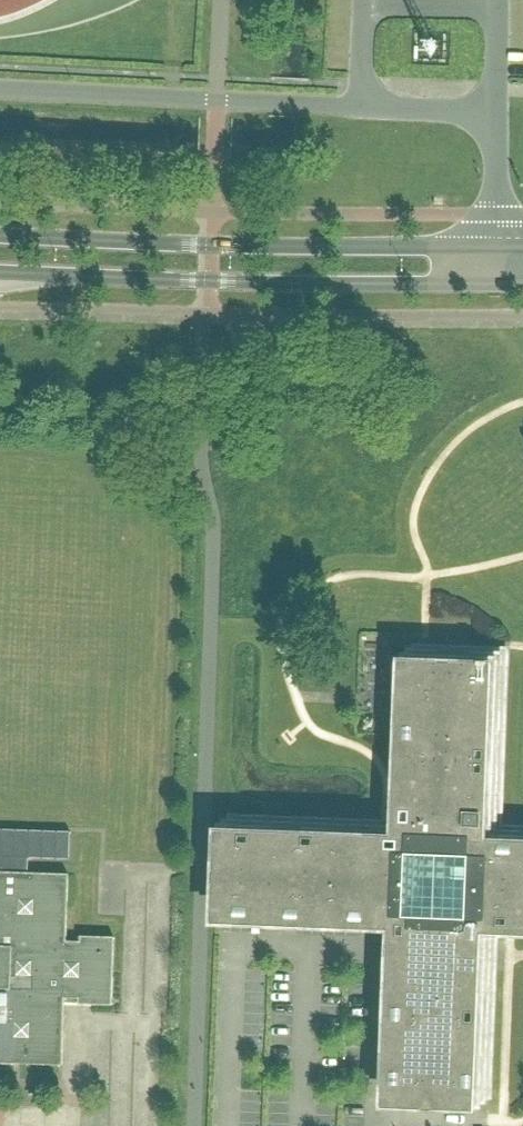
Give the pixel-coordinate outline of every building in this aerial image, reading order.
[(216,920),(393,927),(386,1104),(472,1107),(473,1102),(478,1102),(478,1096),(484,1097),(484,1092),(489,1092),(495,930),(522,932),(522,834),(499,833),(499,828),(506,651),(420,647),(419,653),(414,652),(414,658),(409,658),(408,663),(403,663),(397,824),(396,824),(395,829),(233,823),(230,823),(230,828),(225,828),(225,833),(219,833),(216,920)] [(70,833),(0,830),(0,1064),(63,1066),(65,999),(78,1000),(78,1005),(112,1006),(114,938),(80,936),(80,942),(66,941),(69,874),(28,873),(28,858),(69,860),(70,833)]
